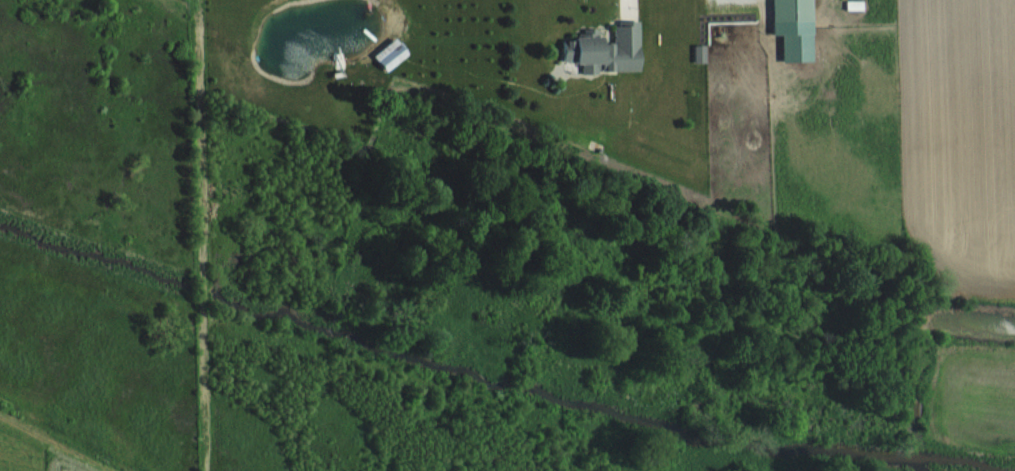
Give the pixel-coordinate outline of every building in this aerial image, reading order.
[(806,21),(805,0),(765,0),(766,22),(806,21)] [(635,21),(608,22),(609,37),(556,39),(557,64),(578,63),(578,73),(637,72),(635,21)]
